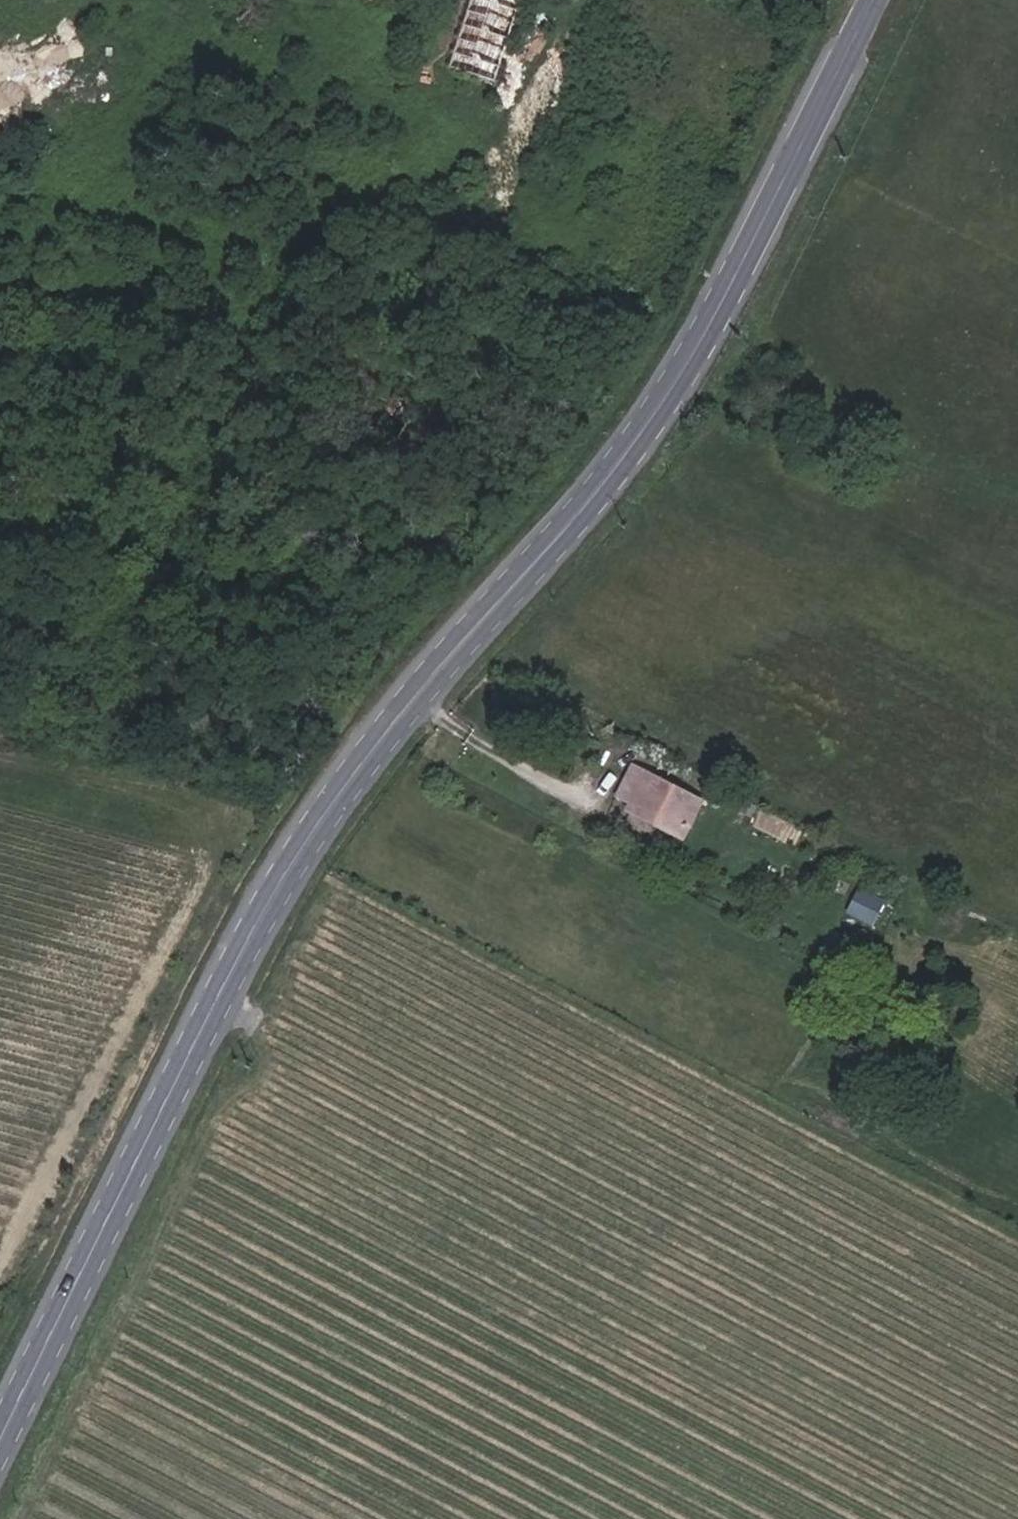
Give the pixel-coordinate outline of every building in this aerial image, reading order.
[(440,55),(487,73),(516,0),(461,0),(440,55)] [(651,826),(688,847),(710,807),(639,770),(623,800),(636,807),(656,818),(651,826)] [(651,826),(656,818),(636,807),(632,818),(651,826)] [(879,925),(891,900),(863,887),(851,912),(879,925)]
